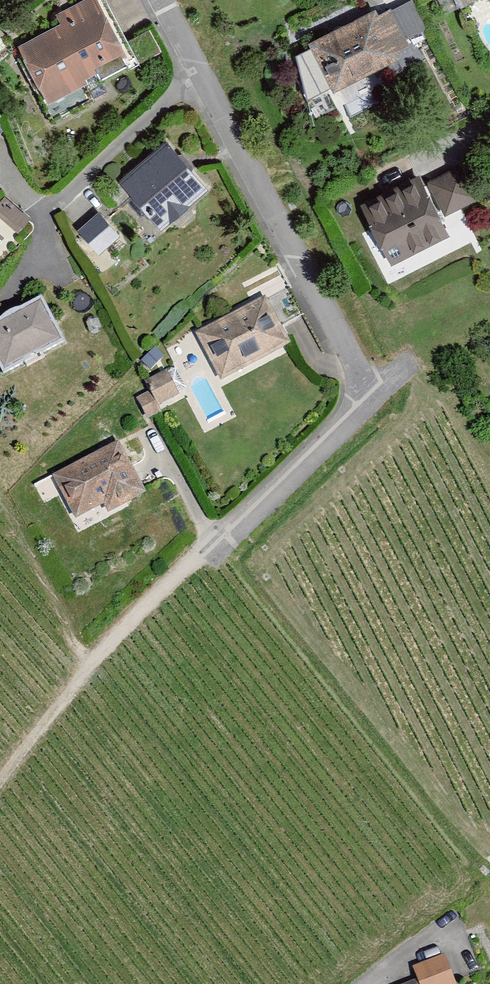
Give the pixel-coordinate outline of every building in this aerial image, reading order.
[(21,50),(57,120),(108,93),(101,79),(141,58),(111,0),(89,0),(62,14),(68,25),(21,50)] [(384,11),(306,49),(321,78),(330,74),(342,98),(412,64),(407,53),(415,49),(399,16),(389,21),(384,11)] [(173,142),(127,185),(171,232),(217,189),(173,142)] [(427,173),(360,206),(392,272),(460,239),(450,217),(483,201),(468,172),(435,188),(427,173)] [(0,200),(0,214),(18,229),(30,216),(4,195),(0,200)] [(104,214),(82,234),(108,262),(130,241),(104,214)] [(273,299),(200,337),(226,385),(299,347),(273,299)] [(0,328),(0,359),(10,378),(75,345),(53,302),(0,328)] [(150,424),(171,414),(166,405),(187,394),(175,371),(151,383),(156,394),(140,402),(150,424)] [(125,445),(58,480),(80,523),(109,508),(114,517),(152,497),(125,445)] [(52,476),(37,483),(45,500),(60,493),(52,476)] [(411,983),(462,983),(452,954),(418,966),(423,980),(411,983)]
